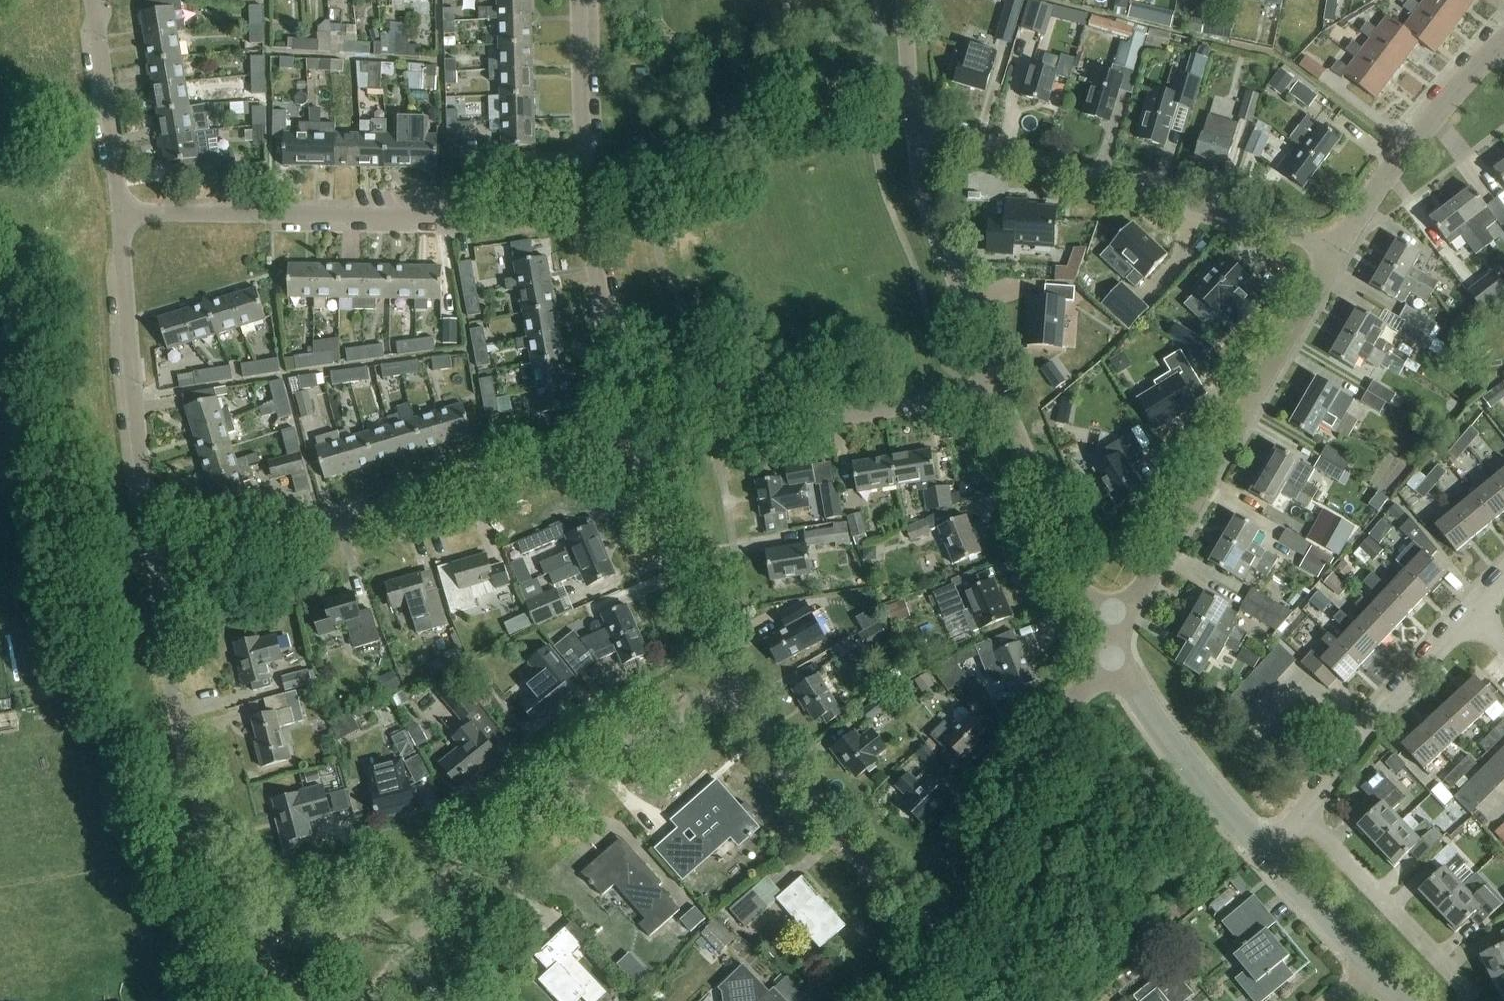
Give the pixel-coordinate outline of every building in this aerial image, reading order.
[(145,39),(176,34),(185,32),(183,21),(174,22),(173,15),(181,14),(180,0),(147,0),(146,13),(140,14),(145,39)] [(498,10),(480,10),(480,21),(498,21),(532,20),(531,0),(498,0),(498,10)] [(673,10),(673,0),(664,0),(664,9),(673,10)] [(1005,8),(995,40),(1011,45),(1024,0),(1007,0),(1005,8)] [(1114,8),(1126,11),(1128,0),(1116,0),(1114,8)] [(1267,4),(1265,18),(1278,21),(1282,0),(1268,0),(1267,4)] [(1419,42),(1434,54),(1449,34),(1418,10),(1421,7),(1412,0),(1410,0),(1403,9),(1413,17),(1403,29),(1419,42)] [(1421,7),(1418,10),(1449,34),(1464,15),(1445,0),(1426,0),(1421,7)] [(1475,0),(1445,0),(1464,15),(1475,0)] [(1047,37),(1054,8),(1029,1),(1021,30),(1047,37)] [(251,26),(264,26),(263,8),(251,8),(251,26)] [(443,10),(444,22),(455,22),(454,9),(443,10)] [(1093,17),(1089,28),(1129,41),(1133,29),(1093,17)] [(1405,61),(1419,42),(1403,29),(1387,17),(1377,31),(1366,22),(1359,32),(1370,41),(1373,36),(1405,61)] [(1191,33),(1201,34),(1203,21),(1193,19),(1191,33)] [(498,21),(499,46),(532,45),(532,20),(498,21)] [(1203,21),(1201,34),(1214,37),(1216,23),(1203,21)] [(455,35),(455,22),(444,22),(444,35),(455,35)] [(344,55),(357,56),(358,44),(355,44),(357,26),(347,25),(346,34),(331,33),(333,53),(344,54),(344,55)] [(264,45),(264,26),(251,26),(252,45),(264,45)] [(1132,34),(1128,47),(1124,61),(1121,70),(1126,71),(1135,74),(1148,31),(1136,27),(1134,34),(1132,34)] [(377,30),(370,32),(372,41),(380,38),(377,30)] [(149,65),(181,59),(176,34),(145,39),(149,65)] [(1359,55),(1390,79),(1405,61),(1373,36),(1370,41),(1363,50),(1352,42),(1344,51),(1355,59),(1359,55)] [(395,58),(408,59),(409,48),(409,38),(389,37),(389,46),(395,47),(395,58)] [(294,52),(307,52),(307,41),(289,40),(288,50),(294,51),(294,52)] [(325,42),(307,41),(307,52),(324,54),(325,42)] [(375,43),(374,55),(384,56),(385,44),(375,43)] [(955,84),(985,93),(996,57),(998,52),(965,43),(964,47),(958,46),(950,72),(958,74),(955,84)] [(358,44),(357,56),(369,57),(370,45),(358,44)] [(1116,68),(1114,74),(1096,69),(1091,83),(1095,84),(1086,115),(1111,122),(1120,91),(1121,91),(1125,77),(1124,77),(1126,71),(1121,70),(1124,61),(1128,47),(1119,44),(1112,68),(1116,68)] [(532,45),(499,46),(500,60),(489,60),(489,71),(500,71),(500,70),(533,69),(532,45)] [(1199,48),(1197,54),(1197,57),(1206,60),(1207,59),(1209,53),(1210,49),(1207,46),(1202,46),(1199,48)] [(420,48),(409,48),(408,59),(420,59),(420,48)] [(1048,104),(1061,59),(1045,55),(1042,68),(1033,65),(1023,97),(1048,104)] [(1376,98),(1390,79),(1359,55),(1355,59),(1348,69),(1337,60),(1330,70),(1341,79),(1344,74),(1376,98)] [(1326,71),(1306,57),(1299,67),(1319,81),(1326,71)] [(252,59),(253,77),(266,77),(265,58),(252,59)] [(154,90),(185,84),(181,59),(149,65),(154,90)] [(293,71),(294,61),(282,60),(281,70),(293,71)] [(445,73),(456,73),(456,60),(445,60),(445,73)] [(319,72),(331,73),(331,72),(331,63),(320,62),(319,72)] [(343,64),(331,63),(331,72),(331,73),(343,74),(343,64)] [(381,76),(382,66),(357,64),(358,88),(360,88),(360,89),(369,89),(368,95),(384,96),(384,91),(380,91),(381,76)] [(435,89),(436,69),(436,66),(408,64),(409,89),(423,90),(423,88),(435,89)] [(394,67),(382,66),(381,76),(393,77),(394,67)] [(500,71),(501,97),(534,96),(533,69),(500,70),(500,71)] [(1280,70),(1272,81),(1284,91),(1293,80),(1280,70)] [(456,73),(445,73),(445,85),(457,85),(456,73)] [(1151,88),(1146,105),(1141,122),(1144,123),(1139,139),(1164,146),(1177,105),(1192,109),(1200,81),(1176,74),(1170,94),(1151,88)] [(267,96),(266,77),(253,77),(254,97),(267,96)] [(1308,109),(1318,97),(1299,83),(1290,95),(1308,109)] [(158,115),(190,109),(185,84),(154,90),(158,115)] [(1251,124),(1259,98),(1245,93),(1237,119),(1251,124)] [(501,97),(501,122),(535,121),(534,96),(501,97)] [(158,115),(163,139),(204,131),(210,130),(208,120),(211,115),(209,105),(190,109),(158,115)] [(255,128),(268,127),(267,108),(254,109),(255,128)] [(446,111),(447,124),(458,123),(457,111),(446,111)] [(310,169),(311,135),(287,134),(287,113),(273,113),(273,139),(284,139),(284,168),(310,169)] [(1195,156),(1226,165),(1232,144),(1238,125),(1208,115),(1202,135),(1195,156)] [(1310,115),(1290,140),(1303,150),(1321,163),(1340,138),(1310,115)] [(398,136),(387,136),(386,170),(412,171),(412,118),(398,118),(398,136)] [(413,118),(412,118),(412,171),(438,171),(439,137),(426,137),(426,121),(413,121),(413,118)] [(373,121),(373,122),(361,122),(361,136),(361,170),(386,170),(387,136),(386,136),(387,121),(373,121)] [(535,147),(535,121),(501,122),(502,148),(535,147)] [(458,136),(458,123),(447,124),(447,136),(458,136)] [(269,146),(268,127),(255,128),(255,146),(269,146)] [(203,132),(163,139),(167,165),(195,160),(197,172),(224,167),(221,153),(211,155),(209,140),(217,139),(216,131),(203,132)] [(311,135),(310,169),(335,169),(336,135),(311,135)] [(361,170),(361,136),(336,135),(335,169),(361,170)] [(1248,153),(1251,154),(1260,158),(1268,140),(1256,135),(1248,153)] [(493,146),(450,148),(450,158),(459,158),(459,163),(467,163),(467,166),(494,165),(493,146)] [(1321,163),(1303,150),(1293,162),(1286,157),(1277,168),(1303,187),(1321,163)] [(1494,173),(1503,187),(1503,165),(1494,173)] [(1484,250),(1492,243),(1483,231),(1495,222),(1486,210),(1471,190),(1450,206),(1465,226),(1475,239),(1484,250)] [(1017,256),(1017,247),(1058,249),(1060,213),(1032,212),(1033,205),(1012,203),(1011,224),(994,223),(993,255),(1017,256)] [(1458,231),(1465,226),(1450,206),(1430,222),(1444,241),(1446,240),(1451,247),(1463,237),(1458,231)] [(1110,247),(1101,257),(1124,279),(1127,279),(1137,289),(1167,257),(1133,224),(1110,247)] [(1475,256),(1484,250),(1475,239),(1466,245),(1475,256)] [(1392,245),(1381,265),(1432,294),(1438,285),(1412,270),(1420,257),(1397,243),(1395,247),(1392,245)] [(1196,295),(1186,306),(1204,323),(1214,312),(1217,315),(1220,311),(1239,329),(1259,307),(1241,290),(1250,280),(1225,257),(1212,270),(1210,268),(1202,277),(1204,279),(1193,291),(1196,295)] [(513,264),(516,279),(504,281),(505,288),(517,286),(517,289),(550,284),(545,258),(513,264)] [(458,265),(464,297),(477,295),(471,263),(458,265)] [(313,298),(313,266),(288,265),(287,298),(313,298)] [(1371,289),(1393,302),(1400,306),(1405,304),(1410,295),(1426,305),(1432,294),(1381,265),(1370,284),(1372,286),(1371,289)] [(326,310),(327,299),(338,299),(339,266),(313,266),(313,298),(314,298),(314,310),(326,310)] [(339,266),(338,299),(354,299),(354,310),(364,310),(364,266),(339,266)] [(376,300),(389,300),(390,267),(364,266),(364,310),(376,310),(376,300)] [(1056,266),(1055,281),(1075,282),(1080,268),(1056,266)] [(390,267),(389,300),(415,300),(415,267),(390,267)] [(428,310),(428,300),(440,301),(441,268),(415,267),(415,300),(415,310),(428,310)] [(1496,272),(1469,291),(1482,310),(1503,294),(1503,284),(1496,272)] [(517,289),(522,314),(554,308),(550,284),(517,289)] [(1045,300),(1033,299),(1031,348),(1064,350),(1066,301),(1075,301),(1075,287),(1046,285),(1045,300)] [(230,297),(240,328),(265,320),(255,289),(230,297)] [(1117,289),(1101,306),(1130,332),(1146,315),(1117,289)] [(480,315),(477,295),(464,297),(467,317),(480,315)] [(230,297),(206,304),(216,335),(240,328),(230,297)] [(206,304),(182,312),(191,343),(216,335),(206,304)] [(1398,319),(1407,324),(1427,336),(1434,324),(1405,307),(1398,319)] [(522,314),(526,338),(526,339),(558,334),(554,308),(522,314)] [(1403,368),(1404,366),(1412,371),(1416,364),(1378,342),(1385,329),(1379,325),(1380,325),(1357,311),(1355,315),(1353,313),(1342,333),(1393,362),(1403,368)] [(167,351),(191,343),(182,312),(157,319),(167,351)] [(456,344),(457,320),(444,320),(443,343),(456,344)] [(1177,323),(1169,335),(1187,347),(1195,335),(1177,323)] [(1430,338),(1427,336),(1407,324),(1400,336),(1424,349),(1430,338)] [(473,350),(486,348),(483,330),(470,332),(473,350)] [(1387,371),(1393,362),(1342,333),(1330,352),(1332,354),(1331,357),(1353,370),(1360,359),(1375,368),(1376,365),(1387,371)] [(563,359),(558,334),(526,339),(526,338),(516,340),(518,350),(528,348),(530,364),(563,359)] [(315,356),(316,367),(333,364),(333,361),(340,360),(340,350),(338,338),(313,342),(315,356)] [(432,338),(414,340),(416,353),(434,351),(432,338)] [(398,355),(416,353),(414,340),(396,342),(398,355)] [(363,347),(365,360),(382,357),(380,344),(363,347)] [(365,360),(363,347),(346,349),(347,362),(365,360)] [(489,366),(486,348),(473,350),(476,368),(489,366)] [(1157,388),(1138,399),(1157,430),(1196,406),(1184,386),(1197,378),(1180,350),(1163,361),(1171,373),(1154,382),(1157,388)] [(316,367),(315,356),(295,358),(297,369),(316,367)] [(434,371),(452,369),(450,356),(432,358),(434,371)] [(278,358),(259,361),(261,374),(280,371),(278,358)] [(567,384),(563,359),(530,364),(535,389),(567,384)] [(399,363),(401,375),(420,373),(418,360),(399,363)] [(243,377),(261,374),(259,361),(241,364),(243,377)] [(1053,361),(1042,369),(1055,389),(1066,381),(1053,361)] [(401,375),(399,363),(381,366),(383,378),(401,375)] [(230,366),(212,368),(214,382),(232,379),(230,366)] [(367,367),(350,369),(351,382),(369,379),(367,367)] [(195,385),(214,382),(212,368),(193,371),(195,385)] [(333,384),(351,382),(350,369),(332,372),(333,384)] [(300,389),(318,386),(316,373),(299,376),(300,389)] [(270,382),(275,400),(288,396),(283,379),(270,382)] [(482,400),(495,398),(492,380),(479,382),(482,400)] [(1302,401),(1353,431),(1358,422),(1346,415),(1347,414),(1333,405),(1340,393),(1317,380),(1315,383),(1313,382),(1302,401)] [(1503,400),(1503,383),(1502,380),(1482,398),(1492,410),(1503,400)] [(572,409),(567,384),(535,389),(539,415),(572,409)] [(1368,393),(1387,405),(1391,407),(1397,398),(1373,384),(1368,393)] [(303,417),(315,413),(309,390),(297,393),(303,417)] [(1387,405),(1368,393),(1362,404),(1381,415),(1387,405)] [(288,396),(275,400),(280,418),(293,414),(288,396)] [(495,398),(482,400),(485,418),(499,416),(495,398)] [(223,423),(223,422),(232,420),(228,409),(219,411),(216,399),(184,408),(192,433),(223,423)] [(1347,440),(1353,431),(1302,401),(1290,421),(1293,422),(1291,425),(1314,439),(1321,427),(1335,435),(1336,433),(1347,440)] [(462,405),(437,412),(446,443),(471,436),(462,405)] [(422,451),(446,443),(437,412),(413,419),(422,451)] [(413,419),(401,422),(399,414),(387,418),(389,426),(388,426),(397,458),(422,451),(413,419)] [(230,448),(223,423),(192,433),(199,457),(230,448)] [(388,426),(364,434),(373,465),(397,458),(388,426)] [(1459,441),(1468,448),(1479,436),(1470,428),(1459,441)] [(283,433),(290,459),(303,455),(296,429),(283,433)] [(316,438),(318,447),(315,448),(324,480),(348,472),(339,441),(342,440),(339,431),(316,438)] [(364,434),(342,440),(339,441),(348,472),(373,465),(364,434)] [(1131,434),(1108,449),(1112,457),(1096,467),(1120,505),(1131,497),(1133,501),(1148,491),(1132,465),(1146,457),(1131,434)] [(1468,448),(1459,441),(1448,454),(1457,461),(1468,448)] [(248,469),(245,459),(235,462),(230,448),(199,457),(207,482),(248,469)] [(1314,470),(1299,462),(1299,461),(1276,448),(1274,451),(1273,450),(1261,469),(1313,500),(1318,490),(1306,483),(1314,470)] [(1322,458),(1345,472),(1351,463),(1327,449),(1322,458)] [(896,486),(916,483),(917,492),(925,491),(928,512),(952,508),(948,487),(937,489),(936,480),(935,480),(930,450),(891,457),(896,486)] [(246,458),(249,467),(260,463),(257,455),(246,458)] [(307,472),(303,455),(290,459),(270,464),(275,481),(307,472)] [(857,493),(896,486),(891,457),(852,463),(857,493)] [(1345,472),(1322,458),(1315,470),(1339,483),(1345,472)] [(785,511),(809,507),(805,485),(815,484),(811,462),(786,466),(788,479),(780,480),(780,479),(755,483),(761,517),(785,513),(785,511)] [(1427,480),(1435,487),(1446,474),(1437,467),(1427,480)] [(248,469),(207,482),(214,506),(245,497),(241,483),(254,479),(250,468),(248,469)] [(1313,500),(1261,469),(1250,489),(1252,490),(1250,493),(1273,507),(1280,494),(1291,500),(1293,498),(1308,507),(1313,500)] [(1503,495),(1503,471),(1493,480),(1503,495)] [(1435,487),(1427,480),(1416,492),(1425,500),(1435,487)] [(1473,496),(1494,522),(1503,514),(1503,495),(1493,480),(1473,496)] [(842,518),(838,495),(835,483),(820,485),(827,521),(842,518)] [(1473,496),(1453,512),(1474,538),(1494,522),(1473,496)] [(1396,506),(1389,514),(1398,522),(1404,514),(1396,506)] [(1455,554),(1474,538),(1453,512),(1434,527),(1455,554)] [(853,539),(865,536),(860,514),(847,517),(853,539)] [(980,554),(965,517),(965,516),(937,528),(953,565),(980,554)] [(1221,539),(1272,569),(1278,559),(1251,544),(1259,530),(1236,517),(1234,520),(1232,519),(1221,539)] [(1336,517),(1320,545),(1337,555),(1353,526),(1336,517)] [(1441,585),(1438,583),(1446,574),(1430,559),(1437,551),(1409,519),(1398,531),(1412,544),(1394,562),(1404,571),(1405,570),(1429,593),(1430,591),(1432,594),(1441,585)] [(926,521),(906,529),(898,533),(903,545),(931,533),(926,521)] [(814,527),(815,533),(804,535),(807,549),(836,544),(837,549),(850,547),(846,522),(814,527)] [(538,565),(543,576),(549,573),(602,551),(592,527),(574,534),(566,538),(572,550),(538,565)] [(1304,542),(1286,532),(1279,543),(1298,553),(1304,542)] [(867,544),(865,536),(854,539),(856,547),(867,544)] [(1359,546),(1370,555),(1378,545),(1367,536),(1359,546)] [(1267,578),(1272,569),(1221,539),(1209,559),(1211,560),(1209,562),(1243,582),(1251,568),(1267,578)] [(770,580),(810,575),(805,546),(766,552),(770,580)] [(602,551),(549,573),(555,586),(582,575),(587,587),(613,576),(602,551)] [(504,564),(489,568),(485,555),(452,565),(457,580),(442,584),(448,604),(451,615),(476,608),(472,596),(470,587),(493,580),(495,590),(511,586),(504,564)] [(1311,557),(1304,570),(1318,578),(1325,565),(1311,557)] [(1345,564),(1338,571),(1344,577),(1351,570),(1345,564)] [(1405,570),(1404,571),(1388,588),(1412,611),(1429,593),(1405,570)] [(1379,597),(1371,606),(1370,606),(1395,629),(1412,611),(1388,588),(1373,574),(1364,583),(1379,597)] [(393,610),(409,605),(417,634),(446,626),(436,590),(424,593),(419,575),(386,585),(393,610)] [(941,616),(962,607),(972,632),(1010,617),(1005,604),(1001,603),(991,581),(964,592),(956,596),(951,585),(932,593),(941,616)] [(1339,600),(1350,587),(1342,581),(1331,593),(1339,600)] [(536,627),(566,614),(556,590),(526,603),(536,627)] [(1246,600),(1284,623),(1292,615),(1251,591),(1246,600)] [(333,625),(346,621),(354,649),(378,642),(369,610),(358,613),(353,593),(323,602),(326,610),(313,613),(320,637),(335,633),(333,625)] [(1202,595),(1190,615),(1241,645),(1247,636),(1220,620),(1228,606),(1205,593),(1203,596),(1202,595)] [(1363,614),(1354,623),(1353,624),(1378,647),(1395,629),(1370,606),(1371,606),(1362,598),(1355,606),(1363,614)] [(1276,633),(1284,623),(1246,600),(1239,611),(1276,633)] [(785,632),(765,643),(777,664),(819,641),(825,638),(806,602),(779,616),(785,628),(785,632)] [(601,617),(611,641),(636,630),(626,606),(601,617)] [(877,610),(861,611),(862,627),(878,625),(877,610)] [(1361,665),(1378,647),(1353,624),(1354,623),(1341,611),(1334,619),(1347,631),(1336,642),(1361,665)] [(516,620),(522,633),(533,628),(527,615),(516,620)] [(1189,645),(1181,658),(1203,671),(1211,658),(1216,661),(1223,649),(1224,647),(1236,654),(1241,645),(1190,615),(1178,635),(1180,636),(1178,639),(1189,645)] [(878,626),(860,636),(867,649),(885,639),(878,626)] [(612,642),(591,651),(597,658),(595,661),(596,664),(617,655),(622,666),(647,655),(636,630),(611,641),(612,642)] [(556,649),(562,656),(570,650),(578,659),(586,652),(590,650),(574,632),(556,649)] [(1330,649),(1319,661),(1310,653),(1299,665),(1327,689),(1337,678),(1343,683),(1361,665),(1336,642),(1328,634),(1321,641),(1330,649)] [(257,638),(233,645),(241,671),(238,672),(242,685),(250,683),(252,693),(271,687),(264,664),(280,660),(274,636),(258,641),(257,638)] [(851,640),(831,651),(836,661),(855,651),(857,650),(851,640)] [(976,649),(990,683),(995,681),(997,686),(1006,682),(1011,693),(1035,682),(1019,645),(996,655),(991,642),(976,649)] [(1277,646),(1269,654),(1287,670),(1295,662),(1277,646)] [(527,664),(539,678),(529,686),(534,693),(529,697),(518,705),(537,728),(554,714),(553,712),(572,696),(562,684),(571,677),(547,648),(527,664)] [(570,650),(562,656),(579,675),(595,661),(597,658),(591,651),(590,650),(586,652),(578,659),(570,650)] [(963,654),(953,659),(955,663),(958,667),(967,663),(963,654)] [(1279,679),(1287,670),(1269,654),(1261,663),(1279,679)] [(979,696),(966,679),(958,667),(955,663),(953,659),(934,672),(948,692),(957,685),(969,703),(979,696)] [(1271,688),(1279,679),(1261,663),(1253,671),(1271,688)] [(1245,680),(1263,696),(1271,688),(1253,671),(1245,680)] [(287,692),(312,686),(308,672),(284,679),(287,692)] [(915,681),(923,693),(936,685),(928,673),(915,681)] [(836,693),(829,698),(817,678),(793,693),(800,703),(804,703),(815,722),(823,718),(827,724),(840,716),(835,708),(843,704),(844,700),(840,694),(836,693)] [(1456,696),(1478,720),(1496,703),(1475,679),(1456,696)] [(453,680),(446,686),(438,693),(462,723),(467,719),(471,723),(452,739),(459,747),(439,763),(460,788),(497,757),(485,743),(498,733),(453,680)] [(1255,705),(1263,696),(1245,680),(1237,689),(1255,705)] [(1247,713),(1255,705),(1237,689),(1229,697),(1247,713)] [(403,690),(392,696),(397,706),(409,700),(403,690)] [(296,691),(284,694),(262,700),(266,715),(250,719),(263,767),(292,759),(289,748),(284,749),(278,727),(304,720),(296,691)] [(1456,696),(1438,713),(1459,737),(1478,720),(1456,696)] [(870,722),(890,706),(883,697),(863,712),(870,722)] [(1239,722),(1247,713),(1229,697),(1221,706),(1239,722)] [(1299,713),(1317,729),(1325,721),(1307,704),(1299,713)] [(958,723),(962,727),(955,734),(944,723),(929,738),(944,752),(949,747),(965,763),(974,754),(972,752),(989,735),(971,717),(971,718),(963,710),(958,709),(954,713),(954,718),(958,723)] [(1438,713),(1419,730),(1441,754),(1459,737),(1438,713)] [(1493,735),(1499,742),(1503,737),(1503,724),(1493,735)] [(409,732),(416,747),(426,742),(419,727),(409,732)] [(876,765),(872,760),(887,749),(872,729),(857,740),(853,735),(831,752),(839,761),(843,761),(857,779),(876,765)] [(1422,771),(1441,754),(1419,730),(1401,747),(1422,771)] [(415,754),(403,733),(392,739),(404,760),(415,754)] [(1499,742),(1493,735),(1480,746),(1487,753),(1499,742)] [(930,740),(926,744),(928,746),(936,756),(941,751),(930,740)] [(932,772),(942,764),(936,756),(928,746),(918,754),(932,772)] [(1494,758),(1503,769),(1503,752),(1502,750),(1494,758)] [(1385,763),(1396,774),(1405,765),(1394,755),(1385,763)] [(1469,758),(1457,770),(1464,777),(1476,765),(1469,758)] [(1486,767),(1503,784),(1503,782),(1503,769),(1494,758),(1486,767)] [(407,780),(405,781),(399,761),(365,770),(370,789),(369,789),(375,809),(373,809),(374,813),(377,812),(378,818),(414,809),(407,780)] [(1486,767),(1478,775),(1495,792),(1503,784),(1486,767)] [(1464,777),(1457,770),(1445,781),(1452,788),(1464,777)] [(940,810),(949,800),(922,774),(913,782),(907,776),(895,788),(907,800),(901,805),(921,825),(931,814),(932,815),(938,809),(940,810)] [(1478,775),(1470,783),(1487,800),(1495,792),(1478,775)] [(1387,781),(1369,798),(1378,808),(1361,824),(1361,823),(1355,829),(1374,849),(1401,823),(1391,813),(1405,800),(1387,781)] [(742,806),(739,808),(716,782),(671,822),(682,835),(688,830),(707,851),(730,832),(741,845),(758,830),(749,819),(752,817),(752,812),(747,806),(742,806)] [(1470,783),(1462,791),(1478,808),(1487,800),(1470,783)] [(309,836),(306,824),(305,821),(329,814),(322,787),(275,799),(278,809),(274,809),(279,829),(276,830),(282,851),(298,847),(296,839),(309,836)] [(1470,817),(1478,808),(1462,791),(1453,800),(1470,817)] [(1401,823),(1374,849),(1393,869),(1399,864),(1398,863),(1415,847),(1424,857),(1443,840),(1425,821),(1419,827),(1408,816),(1401,823)] [(1503,843),(1503,825),(1495,833),(1503,843)] [(655,850),(678,877),(692,865),(668,838),(655,850)] [(1435,914),(1463,888),(1452,877),(1466,864),(1449,846),(1431,864),(1440,873),(1422,890),(1421,889),(1416,894),(1435,914)] [(649,938),(680,911),(661,890),(664,888),(635,855),(625,863),(611,847),(581,874),(601,897),(613,885),(644,920),(638,926),(649,938)] [(1477,875),(1463,888),(1435,914),(1455,934),(1459,930),(1459,929),(1477,912),(1485,921),(1503,904),(1477,875)] [(820,950),(846,927),(825,903),(822,905),(800,880),(777,901),(820,950)] [(747,927),(768,908),(753,891),(731,910),(747,927)] [(1265,943),(1259,936),(1275,923),(1254,897),(1222,923),(1243,949),(1234,957),(1245,971),(1234,981),(1250,1000),(1263,1000),(1293,977),(1265,943)] [(697,925),(705,917),(692,902),(683,910),(697,925)] [(736,938),(713,919),(706,926),(708,928),(701,934),(718,952),(720,954),(736,938)] [(557,937),(535,958),(549,973),(539,982),(556,1000),(578,1000),(581,998),(584,1000),(598,1000),(605,994),(571,958),(581,949),(564,931),(557,937)] [(1484,955),(1477,958),(1489,983),(1503,975),(1503,946),(1484,955)] [(632,951),(619,962),(637,981),(649,970),(632,951)] [(716,990),(719,1000),(785,1000),(773,989),(769,993),(742,966),(716,990)] [(1144,989),(1134,997),(1137,1000),(1187,1000),(1193,996),(1170,967),(1144,989)] [(1489,983),(1498,1000),(1503,1000),(1503,975),(1489,983)]
